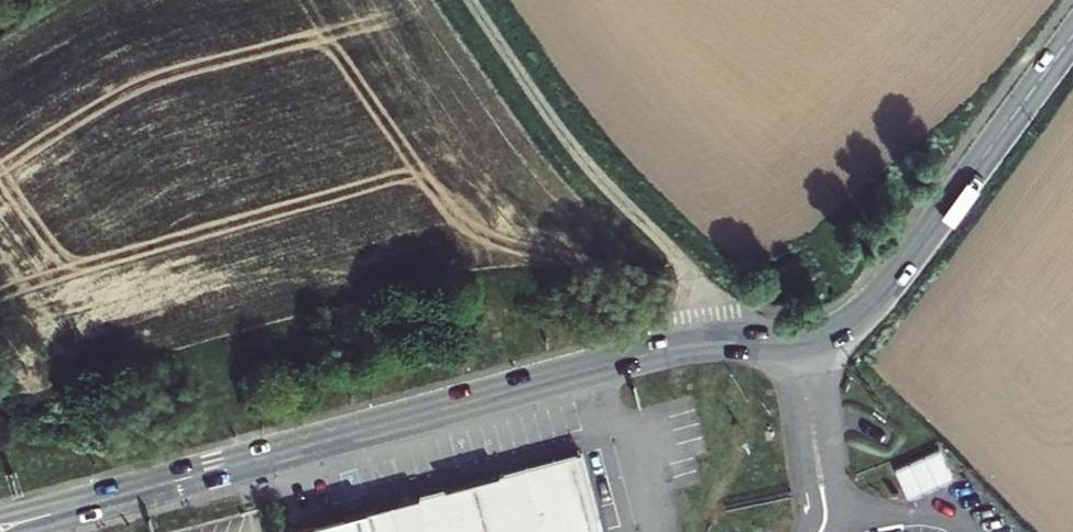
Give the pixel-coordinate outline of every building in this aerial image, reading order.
[(912,495),(957,477),(945,447),(900,465),(912,495)] [(581,453),(334,519),(297,529),(298,531),(603,531),(581,453)]
